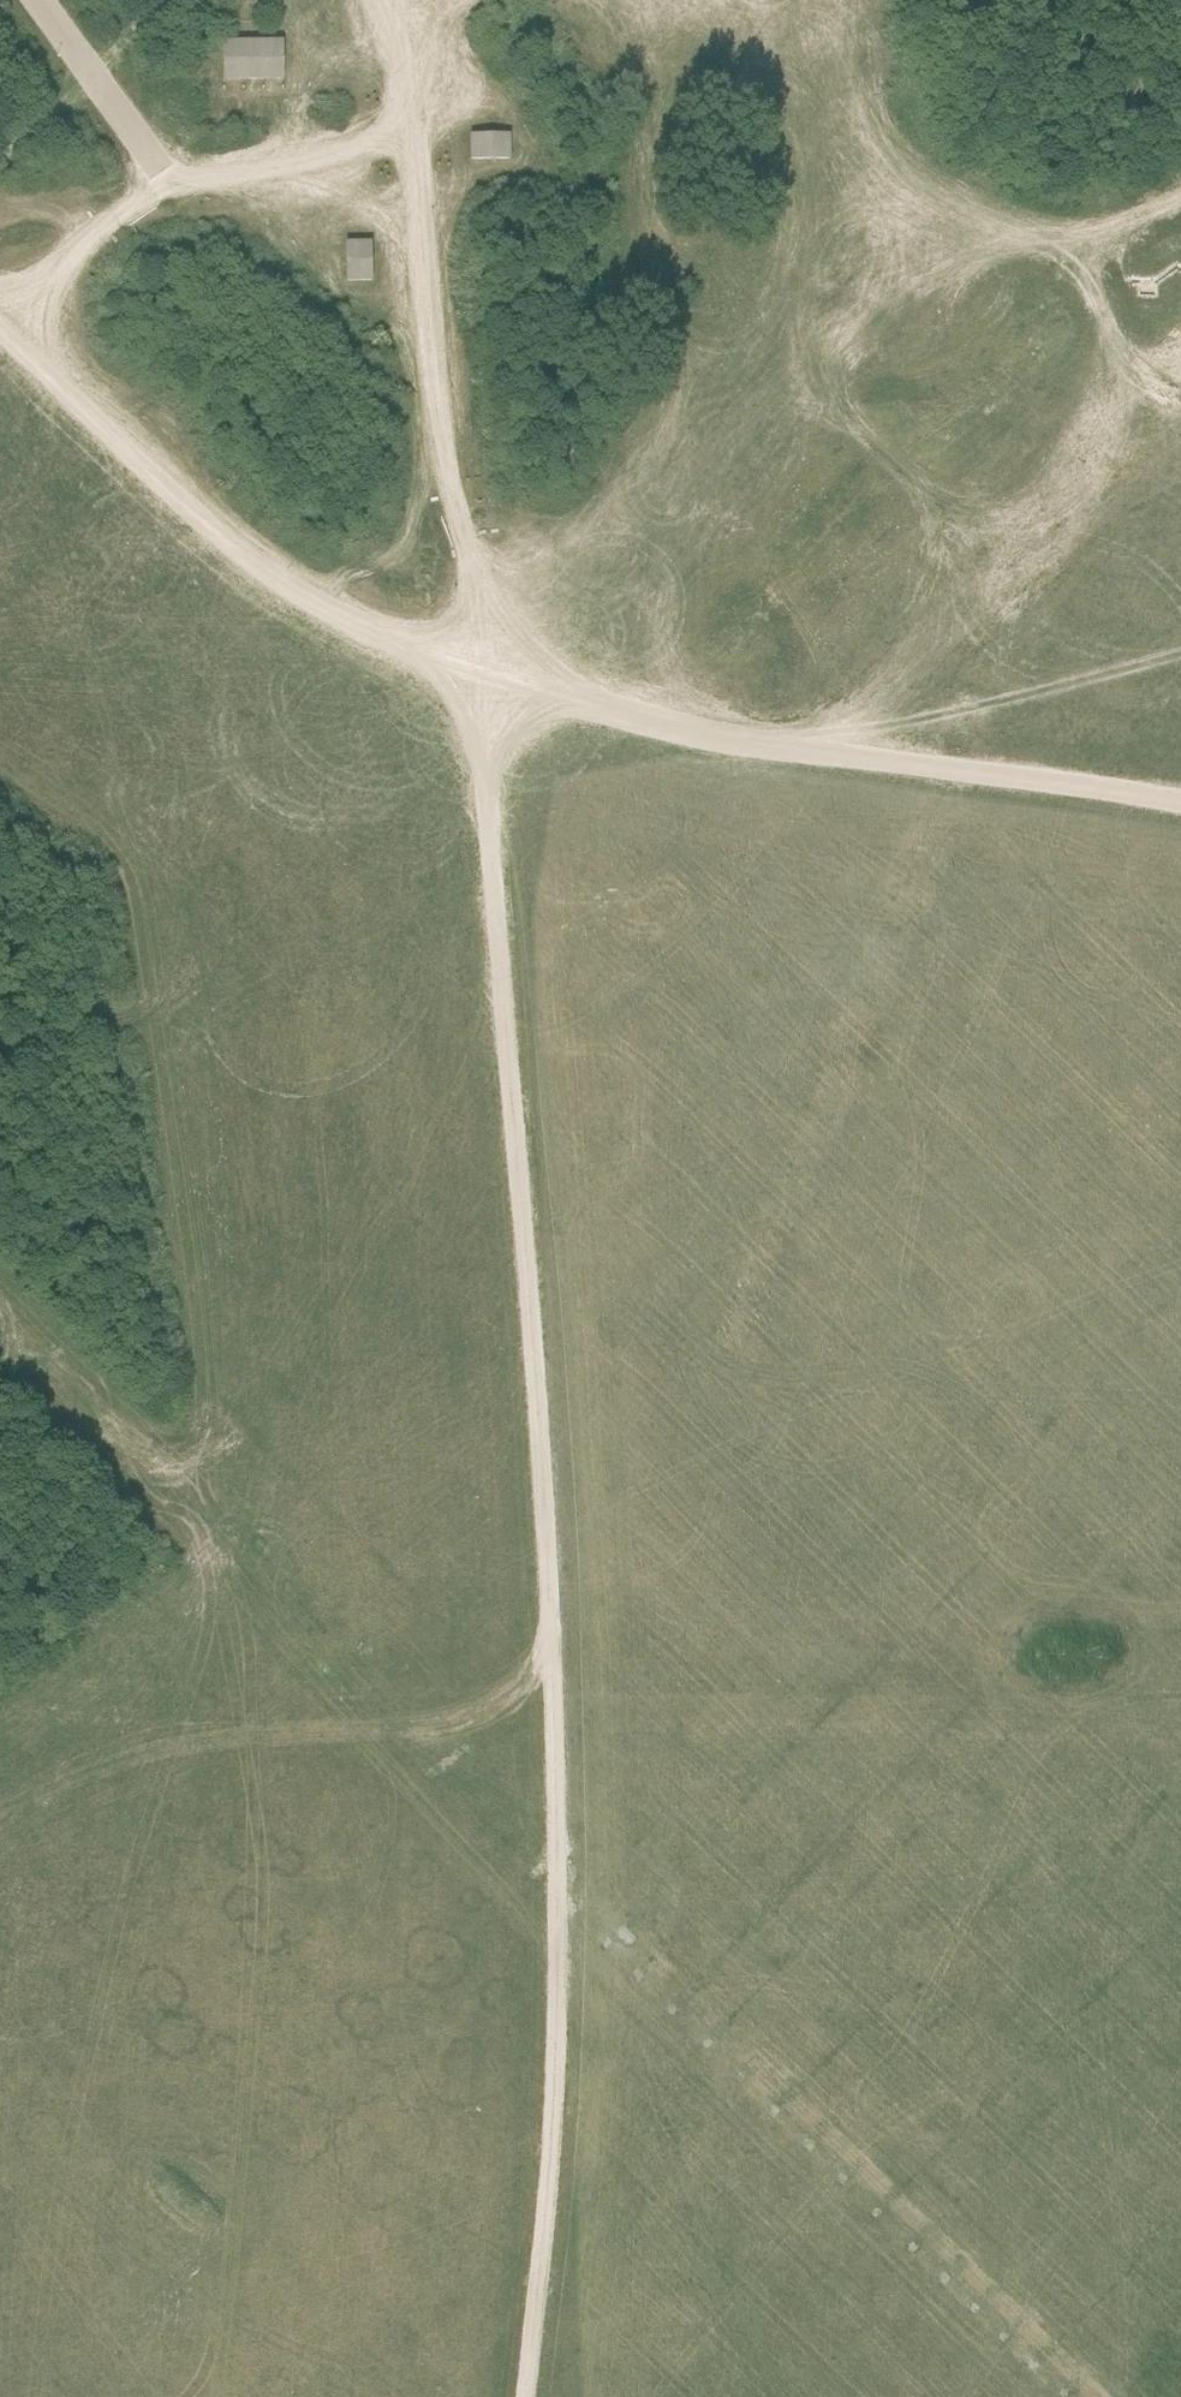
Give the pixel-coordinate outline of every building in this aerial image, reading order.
[(223,79),(243,79),(282,78),(282,40),(223,40),(223,79)] [(471,159),(509,158),(509,134),(470,134),(471,159)] [(347,280),(371,280),(370,241),(346,241),(347,280)]
